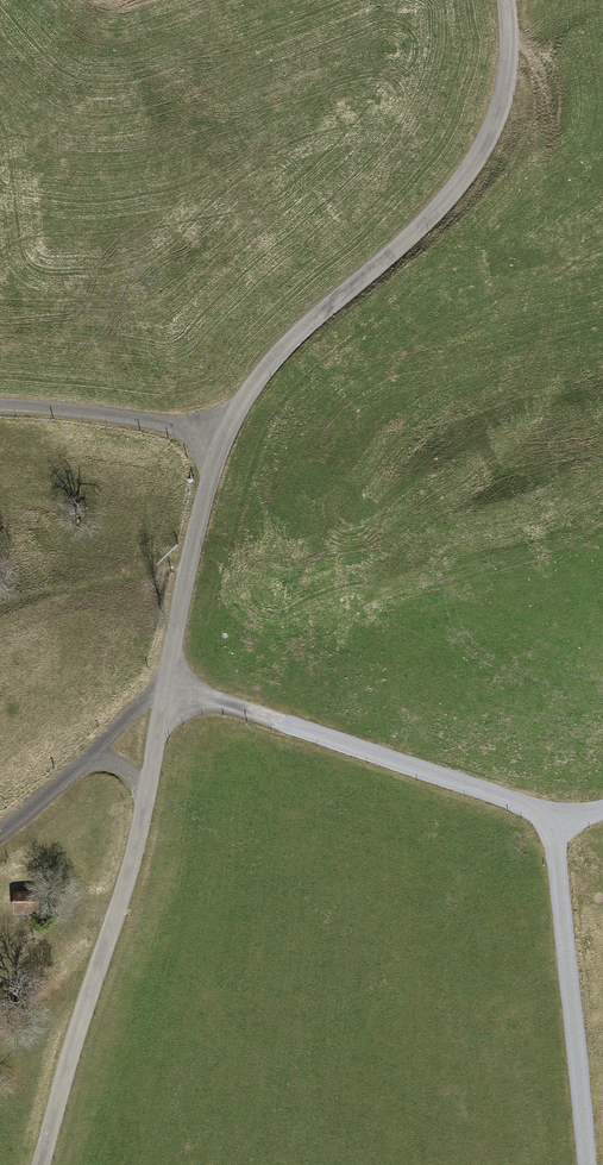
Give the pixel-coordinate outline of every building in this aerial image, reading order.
[(36,890),(13,890),(13,918),(36,918),(36,890)]
